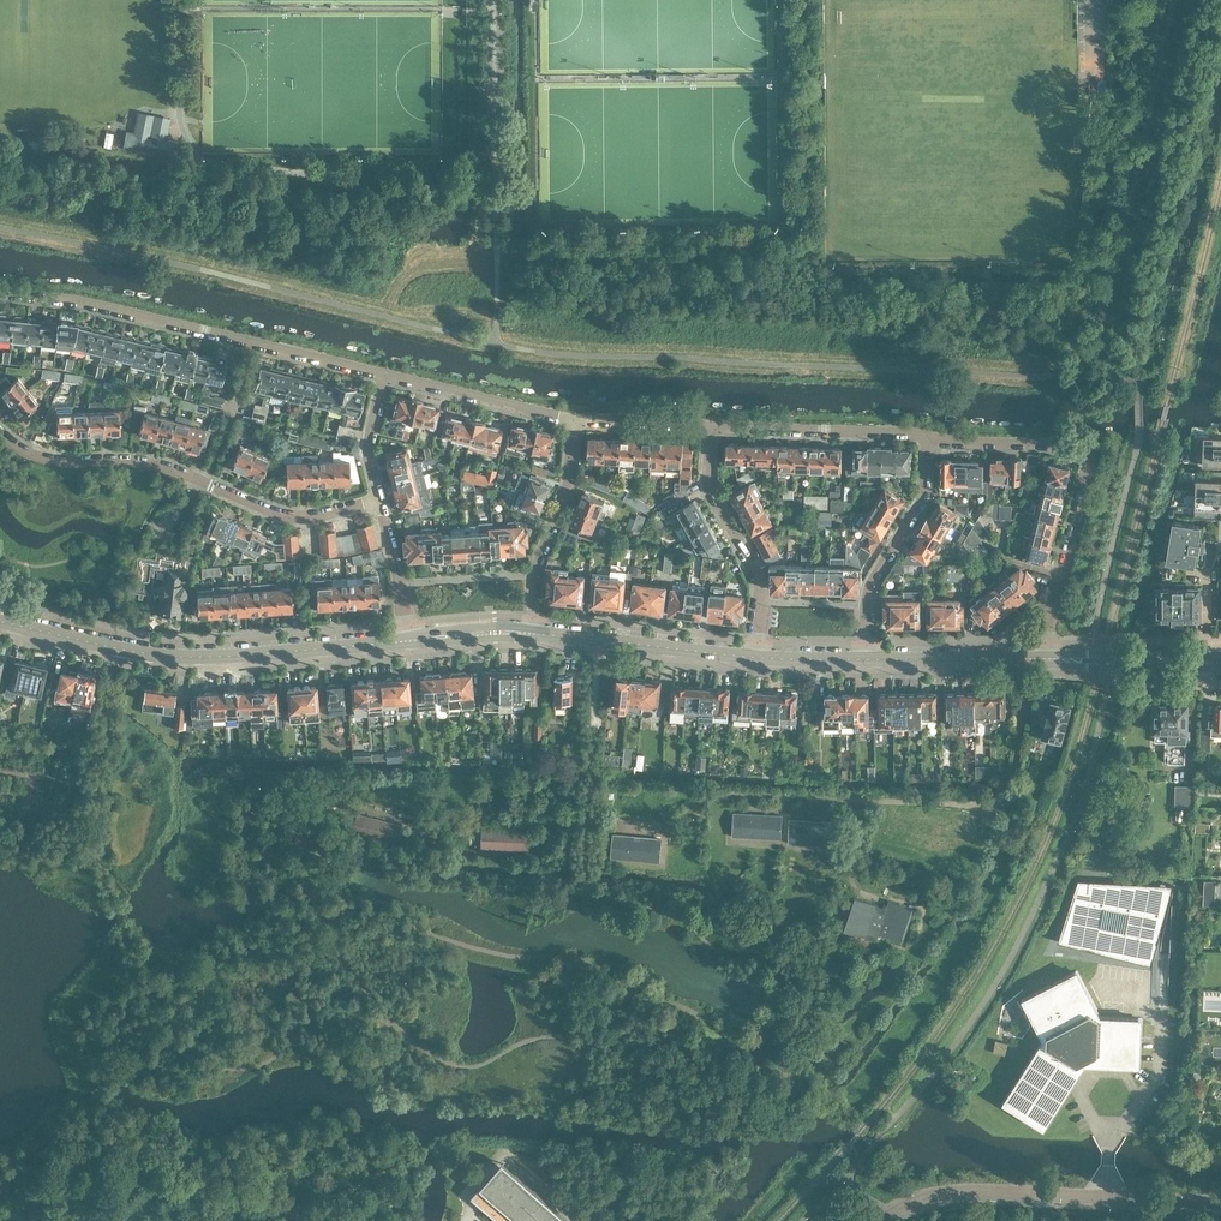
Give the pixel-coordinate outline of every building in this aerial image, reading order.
[(166,140),(170,124),(137,117),(134,133),(127,132),(124,148),(175,159),(178,142),(166,140)] [(13,318),(7,317),(5,315),(1,315),(0,316),(0,341),(10,342),(13,318)] [(25,344),(28,319),(22,319),(21,317),(16,316),(14,318),(13,318),(10,342),(25,344)] [(40,346),(43,321),(37,320),(36,319),(31,318),(30,319),(28,319),(25,344),(40,346)] [(56,347),(59,322),(52,322),(51,320),(47,320),(45,321),(43,321),(40,346),(56,347)] [(71,349),(77,324),(76,324),(68,323),(66,322),(62,321),(60,322),(59,322),(56,347),(69,349),(71,349)] [(86,353),(92,328),(91,328),(89,326),(85,325),(83,326),(78,325),(78,324),(77,324),(71,349),(86,353)] [(101,356),(107,332),(105,331),(104,329),(100,328),(98,329),(92,328),(86,353),(101,356)] [(116,360),(122,335),(118,334),(117,332),(113,331),(111,332),(107,332),(101,356),(116,360)] [(130,364),(136,339),(135,339),(134,337),(130,335),(128,337),(122,335),(116,360),(130,364)] [(146,367),(152,342),(150,342),(149,340),(145,339),(143,340),(136,339),(130,364),(145,367),(146,367)] [(160,371),(166,346),(165,346),(164,344),(160,343),(158,344),(152,342),(146,367),(145,367),(144,372),(159,375),(161,371),(160,371)] [(175,374),(181,349),(180,349),(179,347),(175,346),(173,347),(166,346),(160,371),(161,371),(175,374)] [(190,380),(196,353),(195,353),(194,351),(190,350),(188,351),(181,349),(175,374),(189,378),(189,380),(190,380)] [(204,384),(211,358),(210,358),(209,356),(204,355),(202,356),(197,355),(198,353),(196,353),(190,380),(204,384)] [(211,358),(204,384),(200,401),(223,407),(225,400),(207,395),(211,381),(221,383),(221,382),(225,382),(226,381),(228,375),(227,373),(223,373),(224,372),(224,370),(225,364),(224,364),(226,358),(225,356),(219,355),(217,356),(217,360),(211,358)] [(270,396),(276,372),(268,370),(264,369),(261,369),(261,370),(258,371),(258,374),(259,376),(259,378),(256,389),(255,393),(255,394),(264,396),(262,406),(255,404),(254,411),(266,414),(268,407),(267,407),(270,396)] [(51,379),(52,371),(43,370),(42,377),(51,379)] [(60,372),(52,371),(51,379),(59,380),(60,372)] [(284,399),(291,373),(285,371),(281,374),(276,372),(270,396),(284,399)] [(73,382),(75,375),(65,373),(64,381),(73,382)] [(299,403),(305,379),(299,378),(297,375),(291,373),(284,399),(299,403)] [(28,390),(18,378),(12,383),(6,375),(0,380),(0,389),(2,391),(0,392),(10,404),(28,390)] [(82,376),(75,375),(73,382),(81,383),(82,376)] [(313,406),(320,380),(314,379),(310,381),(305,379),(299,403),(313,406)] [(328,410),(333,386),(328,385),(326,382),(320,380),(313,406),(328,410)] [(112,391),(114,383),(105,381),(103,389),(112,391)] [(120,393),(122,385),(114,383),(112,391),(120,393)] [(342,413),(348,386),(343,385),(340,386),(334,385),(333,386),(328,410),(342,413)] [(350,389),(348,386),(342,413),(340,423),(338,430),(350,433),(352,428),(345,426),(347,416),(357,419),(358,413),(361,401),(364,400),(364,397),(363,395),(363,393),(361,393),(357,392),(354,391),(354,390),(350,389)] [(38,403),(37,401),(28,390),(10,404),(20,417),(21,416),(27,423),(32,412),(30,409),(38,403)] [(159,402),(161,395),(153,393),(151,400),(159,402)] [(168,404),(170,397),(161,395),(159,402),(168,404)] [(406,421),(411,401),(407,400),(407,399),(397,397),(395,406),(395,408),(392,418),(399,419),(398,425),(405,427),(406,421)] [(420,424),(425,404),(421,403),(421,400),(412,398),(411,398),(411,399),(411,401),(406,421),(420,424)] [(193,411),(196,403),(180,399),(178,407),(193,411)] [(206,414),(208,406),(196,403),(193,411),(206,414)] [(429,405),(425,404),(420,424),(434,428),(437,414),(439,407),(429,404),(429,405)] [(72,413),(72,412),(56,413),(50,410),(44,421),(50,424),(47,433),(52,435),(57,435),(57,436),(73,435),(72,413)] [(121,433),(120,410),(103,411),(104,434),(121,433)] [(88,412),(88,411),(72,412),(72,413),(73,435),(89,434),(88,412)] [(103,411),(88,411),(88,412),(89,434),(104,434),(103,411)] [(153,438),(159,416),(145,412),(139,411),(136,422),(141,423),(138,434),(153,438)] [(265,419),(266,414),(254,411),(252,416),(265,419)] [(290,412),(288,419),(301,422),(301,421),(299,421),(301,415),(290,412)] [(183,447),(190,425),(191,419),(176,415),(175,420),(174,420),(168,443),(183,447)] [(168,443),(174,420),(159,416),(153,438),(168,443)] [(455,440),(460,420),(456,419),(456,418),(446,416),(445,423),(444,425),(441,437),(455,440)] [(469,443),(474,420),(465,418),(464,421),(460,420),(455,440),(469,443)] [(301,422),(288,419),(287,425),(299,428),(301,422)] [(482,446),(487,427),(484,426),(484,423),(474,420),(469,443),(468,448),(481,451),(482,446)] [(205,429),(190,425),(183,447),(199,451),(205,429)] [(298,434),(299,428),(287,425),(285,431),(289,432),(298,434)] [(521,449),(526,429),(522,428),(522,427),(512,425),(510,433),(508,433),(505,445),(507,445),(506,451),(520,454),(522,449),(521,449)] [(491,428),(487,427),(482,446),(481,451),(495,455),(501,429),(492,427),(491,428)] [(534,452),(540,429),(531,427),(530,430),(526,429),(521,449),(522,449),(534,452)] [(395,437),(401,438),(404,429),(398,428),(395,437)] [(271,436),(255,429),(252,437),(268,444),(271,436)] [(541,431),(541,430),(541,429),(540,429),(534,452),(533,458),(547,462),(551,446),(552,444),(551,444),(554,435),(544,432),(544,433),(540,432),(540,430),(541,431)] [(349,440),(350,433),(338,430),(336,437),(349,440)] [(296,441),(298,434),(289,432),(287,439),(296,441)] [(1203,451),(1220,452),(1220,438),(1209,437),(1204,437),(1204,445),(1203,445),(1203,451)] [(605,462),(606,439),(589,438),(588,461),(593,461),(605,462)] [(620,462),(621,439),(606,439),(605,462),(620,462)] [(635,463),(636,440),(621,439),(620,462),(635,463)] [(651,464),(652,441),(636,440),(635,463),(651,464)] [(666,472),(667,442),(652,441),(651,464),(650,471),(666,472)] [(684,443),(667,442),(666,472),(680,472),(680,483),(675,483),(674,493),(663,499),(667,507),(688,494),(685,488),(687,487),(687,483),(691,483),(693,445),(684,444),(684,443)] [(753,462),(753,445),(727,444),(727,461),(727,464),(735,465),(735,461),(753,462)] [(255,453),(255,452),(240,445),(234,460),(231,458),(229,464),(232,465),(231,466),(246,473),(249,467),(255,453)] [(779,469),(780,446),(753,445),(753,462),(753,466),(772,466),(778,469),(779,469)] [(795,462),(795,447),(780,446),(779,469),(779,473),(795,473),(795,462)] [(809,470),(810,447),(795,447),(795,462),(795,473),(809,473),(809,470)] [(825,470),(826,448),(810,447),(809,470),(825,470)] [(882,472),(882,448),(869,447),(869,449),(868,472),(882,472)] [(385,453),(389,467),(405,463),(410,462),(407,448),(385,453)] [(842,448),(826,448),(825,470),(842,470),(842,448)] [(896,468),(896,450),(892,450),(892,448),(882,448),(882,472),(895,472),(896,468)] [(868,472),(869,449),(855,449),(854,454),(848,454),(847,474),(852,474),(852,471),(868,472)] [(911,451),(897,450),(896,472),(896,478),(910,479),(910,473),(911,451)] [(341,451),(333,452),(333,461),(334,484),(350,484),(350,482),(360,482),(354,455),(349,455),(349,453),(341,454),(341,451)] [(1203,451),(1203,457),(1203,465),(1208,465),(1208,466),(1220,466),(1220,452),(1203,451)] [(269,458),(255,452),(255,453),(249,467),(246,473),(260,479),(261,477),(264,479),(266,473),(263,472),(269,458)] [(1026,474),(1028,465),(1028,460),(1021,460),(1021,458),(1010,458),(1010,459),(1006,459),(1005,482),(1025,482),(1026,474)] [(954,484),(955,462),(951,462),(951,460),(941,459),(941,460),(940,460),(940,461),(941,461),(940,484),(954,484)] [(1005,482),(1006,459),(997,459),(997,461),(992,461),(992,482),(988,482),(988,492),(987,502),(988,503),(993,503),(993,482),(1005,482)] [(318,484),(317,461),(302,462),(303,485),(318,484)] [(334,484),(333,461),(317,461),(318,484),(334,484)] [(303,485),(302,462),(286,462),(287,485),(303,485)] [(414,476),(410,462),(405,463),(389,467),(390,474),(389,476),(390,479),(392,480),(392,482),(414,476)] [(441,470),(447,472),(448,465),(438,462),(437,464),(441,470)] [(969,484),(969,462),(955,462),(954,484),(969,484)] [(983,485),(983,492),(988,492),(988,482),(983,482),(983,464),(979,464),(979,462),(969,462),(969,484),(983,485)] [(1070,468),(1061,466),(1050,463),(1046,478),(1068,484),(1070,474),(1068,473),(1070,468)] [(433,473),(439,469),(436,465),(431,469),(433,473)] [(532,466),(531,465),(529,472),(542,475),(544,469),(533,465),(532,466)] [(1035,465),(1028,465),(1026,474),(1035,476),(1035,465)] [(442,474),(439,469),(433,473),(436,478),(442,474)] [(486,476),(476,473),(473,483),(493,487),(497,471),(487,469),(486,476)] [(473,483),(476,473),(462,470),(460,479),(473,483)] [(752,470),(744,474),(748,482),(756,477),(752,470)] [(451,478),(460,481),(460,479),(461,474),(453,472),(451,478)] [(748,482),(744,474),(737,478),(741,486),(748,482)] [(550,485),(543,483),(544,480),(531,475),(529,478),(524,491),(545,500),(550,485)] [(418,491),(414,476),(392,482),(393,484),(392,485),(393,489),(394,490),(396,496),(418,491)] [(601,489),(605,481),(595,478),(592,485),(601,489)] [(1065,494),(1068,484),(1046,478),(1043,491),(1062,496),(1063,493),(1065,494)] [(1195,494),(1220,495),(1220,481),(1201,480),(1196,480),(1196,488),(1195,494)] [(474,489),(474,487),(474,484),(461,481),(461,490),(474,489)] [(611,484),(605,481),(601,489),(609,492),(611,484)] [(891,490),(894,484),(896,481),(887,481),(886,487),(891,490)] [(899,487),(894,484),(891,490),(896,493),(899,487)] [(737,506),(738,508),(756,498),(749,485),(732,494),(734,498),(734,499),(735,500),(734,502),(736,505),(737,506)] [(539,513),(545,500),(524,491),(518,488),(510,508),(518,511),(518,510),(531,516),(533,511),(539,513)] [(783,489),(783,498),(793,498),(793,490),(783,489)] [(903,499),(887,489),(878,503),(896,513),(897,511),(899,510),(901,507),(901,505),(902,504),(901,503),(903,499)] [(422,505),(418,491),(396,496),(399,510),(411,507),(412,512),(419,510),(421,510),(420,505),(422,505)] [(583,493),(577,509),(599,517),(605,502),(590,496),(591,494),(586,491),(585,494),(583,493)] [(1061,499),(1062,496),(1043,491),(1040,504),(1061,509),(1063,499),(1061,499)] [(627,492),(624,499),(623,499),(628,502),(632,495),(627,492)] [(692,501),(688,494),(667,507),(659,511),(663,518),(672,513),(679,525),(701,512),(702,511),(699,506),(698,507),(694,500),(692,501)] [(1195,494),(1195,500),(1195,508),(1200,508),(1200,509),(1220,510),(1220,495),(1195,494)] [(635,506),(639,499),(635,497),(631,504),(635,506)] [(745,520),(763,511),(756,498),(738,508),(742,513),(741,515),(743,518),(744,518),(745,520)] [(831,512),(839,512),(845,512),(845,505),(843,505),(840,500),(832,499),(831,512)] [(650,505),(645,503),(641,509),(646,512),(650,505)] [(893,518),(896,513),(878,503),(870,515),(888,525),(890,523),(892,522),(893,520),(893,518)] [(940,503),(932,516),(949,526),(957,513),(942,504),(940,503)] [(968,504),(954,503),(954,508),(968,516),(968,504)] [(1058,519),(1061,509),(1040,504),(1037,503),(1035,511),(1031,510),(1030,512),(1026,511),(1025,514),(1055,522),(1056,519),(1058,519)] [(993,519),(993,504),(988,504),(978,519),(984,526),(993,519)] [(1012,506),(999,506),(999,519),(1011,519),(1012,506)] [(422,510),(421,510),(419,510),(420,516),(433,512),(434,512),(432,508),(422,510)] [(593,532),(599,517),(577,509),(571,523),(573,524),(572,526),(577,528),(578,526),(593,532)] [(420,516),(419,510),(412,512),(413,512),(404,514),(407,524),(420,521),(420,516)] [(537,518),(531,516),(518,510),(518,511),(515,517),(516,520),(506,521),(507,527),(508,553),(523,552),(523,544),(526,544),(525,532),(522,532),(521,521),(534,526),(537,518)] [(752,533),(771,524),(763,511),(745,520),(749,526),(748,528),(750,531),(752,531),(752,533)] [(216,542),(226,518),(212,512),(208,521),(206,520),(200,535),(216,542)] [(703,515),(701,512),(679,525),(686,538),(708,525),(706,520),(707,520),(704,515),(703,515)] [(815,527),(817,527),(831,527),(831,512),(815,512),(815,527)] [(645,517),(639,514),(638,514),(635,522),(642,525),(645,517)] [(1054,524),(1055,522),(1025,514),(1024,517),(1029,518),(1029,520),(1035,521),(1033,530),(1054,535),(1057,525),(1054,524)] [(885,530),(888,525),(870,515),(863,526),(881,537),(882,535),(884,535),(886,532),(885,530)] [(949,526),(932,516),(930,519),(928,518),(923,527),(938,536),(941,538),(949,526)] [(231,543),(240,524),(226,518),(216,542),(228,547),(230,543),(231,543)] [(989,533),(984,526),(978,519),(972,528),(980,537),(981,539),(989,533)] [(1198,523),(1169,521),(1168,537),(1171,537),(1171,546),(1167,546),(1166,561),(1195,564),(1196,549),(1198,549),(1199,539),(1197,538),(1198,523)] [(639,533),(642,525),(635,522),(632,530),(639,533)] [(245,549),(253,530),(240,524),(231,543),(245,549)] [(357,528),(358,532),(359,536),(374,532),(372,524),(357,528)] [(710,528),(708,525),(686,538),(694,552),(700,549),(703,554),(711,555),(721,550),(716,540),(717,540),(713,533),(714,533),(711,528),(710,528)] [(508,553),(507,527),(492,528),(493,541),(494,554),(508,553)] [(780,540),(773,527),(767,531),(771,537),(774,543),(780,540)] [(941,538),(938,536),(923,527),(918,534),(920,535),(917,540),(934,550),(941,538)] [(436,534),(436,532),(435,533),(435,528),(421,529),(421,533),(423,559),(437,558),(436,534)] [(479,534),(479,532),(478,532),(478,528),(464,529),(465,538),(466,556),(470,555),(471,558),(481,557),(479,534)] [(493,541),(492,528),(487,528),(488,531),(479,532),(479,534),(481,557),(490,556),(490,557),(490,554),(494,554),(493,541)] [(984,546),(981,539),(980,537),(972,528),(963,543),(970,552),(972,555),(984,546)] [(465,538),(464,529),(450,531),(452,556),(452,559),(461,558),(461,559),(462,559),(462,556),(466,556),(465,538)] [(562,529),(558,537),(576,545),(579,536),(562,529)] [(266,536),(253,530),(245,549),(257,554),(266,536)] [(1051,545),(1054,535),(1033,530),(1031,537),(1025,536),(1025,538),(1019,536),(1018,539),(1024,541),(1048,547),(1049,544),(1051,545)] [(452,556),(450,531),(449,531),(449,534),(440,535),(440,532),(436,532),(436,534),(437,558),(442,557),(442,560),(443,560),(452,559),(452,556)] [(758,544),(771,537),(767,531),(755,538),(758,544)] [(320,533),(320,541),(336,539),(335,537),(335,532),(320,533)] [(363,550),(361,543),(359,536),(358,532),(350,534),(355,552),(362,550),(363,550)] [(376,539),(374,532),(359,536),(361,543),(376,539)] [(421,533),(407,534),(407,536),(404,537),(404,541),(405,553),(405,552),(408,552),(409,560),(423,559),(421,533)] [(298,542),(298,534),(296,534),(282,535),(283,543),(298,542)] [(355,552),(350,534),(343,536),(344,554),(355,552)] [(863,539),(865,541),(875,547),(878,542),(866,534),(863,539)] [(344,554),(343,536),(335,537),(336,539),(336,547),(337,555),(344,554)] [(774,543),(771,537),(758,544),(762,550),(774,544),(774,543)] [(336,547),(336,539),(320,541),(321,548),(336,547)] [(378,546),(376,539),(361,543),(363,550),(378,546)] [(192,554),(197,544),(189,540),(184,550),(192,554)] [(928,560),(934,550),(917,540),(910,551),(901,564),(903,564),(914,564),(925,564),(928,564),(928,560)] [(862,583),(862,567),(875,547),(865,541),(862,546),(857,555),(856,552),(853,550),(851,547),(848,546),(848,545),(846,545),(845,567),(844,592),(857,592),(859,590),(859,587),(859,583),(862,583)] [(1047,553),(1048,547),(1024,541),(1023,541),(1021,549),(1028,550),(1025,559),(1046,564),(1049,553),(1047,553)] [(284,551),(299,550),(298,542),(283,543),(284,551)] [(284,559),(284,551),(283,543),(276,544),(277,559),(284,559)] [(970,552),(963,543),(958,554),(962,556),(967,556),(970,552)] [(778,550),(774,544),(762,550),(765,557),(778,550)] [(985,546),(973,555),(978,561),(989,552),(985,546)] [(337,555),(336,547),(321,548),(321,556),(337,555)] [(382,549),(361,554),(363,562),(371,560),(372,566),(385,563),(382,549)] [(299,557),(299,550),(284,551),(284,559),(299,557)] [(781,556),(778,550),(765,557),(769,563),(781,556)] [(182,586),(179,586),(181,573),(179,573),(179,570),(185,571),(187,571),(189,556),(181,555),(156,552),(155,559),(138,557),(133,593),(151,595),(152,591),(158,592),(161,596),(159,615),(167,616),(167,617),(168,617),(167,618),(171,619),(172,616),(179,617),(182,599),(186,596),(187,592),(184,589),(181,588),(182,586)] [(671,573),(674,554),(665,553),(663,572),(671,573)] [(363,562),(361,554),(352,556),(354,565),(363,562)] [(682,554),(674,554),(671,573),(680,574),(682,554)] [(710,566),(711,558),(703,556),(701,577),(709,579),(710,566)] [(330,567),(330,558),(320,559),(321,568),(330,567)] [(339,566),(338,558),(330,558),(330,567),(339,566)] [(719,559),(711,558),(710,566),(718,567),(719,559)] [(301,576),(300,561),(292,562),(293,577),(301,576)] [(903,571),(903,564),(901,564),(897,562),(893,568),(897,571),(903,571)] [(274,571),(274,563),(264,564),(265,572),(274,571)] [(282,570),(281,563),(274,563),(274,571),(282,570)] [(959,564),(945,564),(945,581),(959,581),(959,579),(959,564)] [(961,564),(959,564),(959,579),(968,573),(961,564)] [(242,573),(242,565),(232,566),(233,574),(242,573)] [(251,572),(250,565),(242,565),(242,573),(251,572)] [(786,590),(787,565),(770,565),(769,580),(773,580),(772,590),(786,590)] [(801,591),(802,566),(787,565),(786,590),(801,591)] [(815,591),(816,566),(802,566),(801,591),(815,591)] [(829,592),(830,567),(816,566),(815,591),(829,592)] [(220,575),(219,567),(210,568),(211,576),(220,575)] [(844,592),(845,567),(830,567),(829,592),(844,592)] [(211,576),(210,568),(202,568),(202,577),(211,576)] [(1021,568),(1009,577),(1024,597),(1026,596),(1028,596),(1030,594),(1031,592),(1037,588),(1032,581),(1034,579),(1027,570),(1024,572),(1021,568)] [(566,602),(569,577),(570,570),(560,570),(559,574),(554,573),(553,581),(550,581),(549,593),(552,593),(551,601),(566,602)] [(589,581),(584,580),(585,576),(579,575),(579,578),(569,577),(566,602),(582,604),(583,592),(588,592),(589,581)] [(1023,598),(1024,597),(1009,577),(1002,582),(999,579),(994,582),(1012,607),(1018,602),(1020,602),(1022,600),(1023,598)] [(607,606),(609,582),(599,581),(599,579),(596,578),(594,587),(592,605),(607,606)] [(331,590),(331,585),(330,579),(310,581),(312,609),(317,609),(333,608),(331,590)] [(350,607),(348,584),(347,584),(346,579),(331,580),(331,585),(331,590),(333,608),(350,607)] [(620,584),(609,582),(607,606),(623,608),(624,587),(625,581),(621,580),(620,584)] [(379,581),(362,582),(364,606),(380,604),(380,602),(383,602),(382,597),(380,597),(379,581)] [(364,606),(362,582),(348,584),(350,607),(364,606)] [(1007,611),(1012,607),(994,582),(989,586),(992,590),(985,595),(1001,615),(1002,614),(1004,614),(1007,612),(1007,611)] [(648,611),(651,587),(635,585),(633,600),(634,600),(633,603),(632,609),(648,611)] [(685,615),(688,590),(679,589),(680,586),(673,585),(671,605),(671,608),(670,614),(685,615)] [(689,585),(688,590),(685,615),(701,617),(701,612),(701,609),(701,608),(702,609),(704,587),(689,585)] [(291,587),(288,587),(275,588),(277,611),(292,610),(291,587)] [(664,604),(665,589),(651,587),(648,611),(663,613),(663,607),(663,604),(664,604)] [(722,620),(725,594),(726,589),(711,587),(709,609),(709,612),(709,613),(708,613),(708,618),(722,620)] [(277,611),(275,588),(259,589),(259,596),(261,613),(277,611)] [(1162,591),(1158,591),(1158,620),(1160,620),(1160,623),(1171,623),(1171,620),(1186,621),(1186,623),(1196,623),(1196,621),(1198,621),(1198,591),(1194,591),(1194,588),(1187,588),(1187,591),(1183,591),(1183,590),(1173,590),(1173,591),(1170,591),(1170,588),(1162,588),(1162,591)] [(259,596),(259,589),(243,591),(245,614),(261,613),(259,596)] [(245,614),(243,591),(228,592),(228,597),(230,615),(245,614)] [(999,617),(1001,615),(985,595),(981,591),(969,600),(976,609),(974,611),(981,620),(984,619),(989,625),(994,620),(996,621),(999,619),(999,617)] [(228,597),(228,592),(212,593),(214,616),(230,615),(228,597)] [(214,616),(212,593),(197,594),(198,610),(195,610),(195,615),(198,615),(198,617),(214,616)] [(742,596),(725,594),(722,620),(738,622),(739,614),(743,614),(744,603),(741,602),(742,596)] [(904,626),(904,600),(894,600),(888,601),(889,606),(885,606),(885,618),(889,618),(889,626),(904,626)] [(919,600),(904,600),(904,626),(920,626),(919,600)] [(945,626),(944,600),(929,600),(929,606),(929,626),(945,626)] [(960,600),(956,600),(944,600),(945,626),(960,625),(960,617),(963,617),(963,606),(960,606),(960,600)] [(25,690),(31,664),(16,661),(10,685),(7,685),(5,693),(14,695),(16,688),(25,690)] [(46,668),(31,664),(25,690),(40,693),(46,668)] [(497,704),(497,670),(495,668),(492,668),(490,670),(485,670),(485,671),(486,704),(483,704),(483,710),(498,710),(498,704),(497,704)] [(510,704),(510,670),(506,670),(506,668),(499,668),(499,670),(497,670),(497,704),(498,704),(510,704)] [(523,704),(522,670),(522,668),(515,668),(515,670),(510,670),(510,704),(523,704)] [(524,670),(522,670),(523,704),(536,704),(536,670),(532,670),(530,668),(526,668),(524,670)] [(71,702),(77,672),(70,671),(68,672),(62,671),(62,669),(60,676),(59,676),(55,696),(60,697),(60,700),(71,702)] [(464,670),(458,671),(461,707),(474,706),(472,684),(471,672),(466,672),(464,670)] [(461,707),(458,671),(451,672),(449,674),(445,674),(448,708),(461,707)] [(84,673),(77,672),(71,702),(82,704),(82,701),(88,702),(91,682),(90,682),(92,675),(91,675),(91,676),(84,675),(84,673)] [(435,709),(432,673),(426,674),(424,676),(419,676),(421,698),(416,699),(417,719),(423,719),(422,710),(435,709)] [(448,708),(445,674),(441,675),(439,673),(432,673),(435,709),(448,708)] [(629,703),(631,677),(617,675),(615,690),(613,701),(629,703)] [(572,701),(572,684),(572,678),(565,678),(564,676),(559,676),(558,677),(556,677),(556,706),(567,706),(567,701),(572,701)] [(385,680),(379,680),(382,713),(396,711),(394,679),(392,679),(391,677),(387,678),(385,680)] [(395,679),(394,679),(396,711),(411,710),(408,678),(402,678),(400,677),(396,677),(395,679)] [(644,704),(646,679),(637,678),(637,679),(634,679),(634,677),(631,677),(629,703),(644,704)] [(382,713),(379,680),(373,681),(372,679),(368,679),(366,681),(365,681),(368,714),(382,713)] [(655,680),(646,679),(644,704),(658,706),(661,683),(656,682),(656,681),(655,681),(655,680)] [(368,714),(365,681),(364,682),(362,680),(358,680),(357,682),(351,683),(353,715),(368,714)] [(326,685),(328,715),(345,714),(343,683),(326,685)] [(671,718),(685,719),(687,686),(685,685),(682,684),(680,686),(673,685),(671,718)] [(174,705),(176,691),(155,688),(154,686),(148,685),(147,687),(145,687),(144,699),(143,699),(142,710),(176,714),(174,728),(184,730),(187,707),(174,705)] [(303,687),(302,687),(305,720),(319,718),(318,708),(316,686),(310,686),(308,685),(304,685),(303,687)] [(699,719),(701,687),(696,687),(694,685),(690,685),(688,686),(687,686),(685,719),(699,719)] [(305,720),(302,687),(301,687),(299,686),(295,686),(293,688),(287,689),(289,705),(283,705),(284,724),(291,724),(291,721),(305,720)] [(714,720),(716,688),(715,688),(701,687),(699,719),(714,720)] [(718,687),(716,688),(714,720),(727,721),(729,689),(722,689),(720,687),(718,687)] [(263,711),(262,689),(255,690),(254,691),(249,692),(250,712),(263,711)] [(276,708),(275,690),(269,691),(267,689),(262,689),(263,711),(263,719),(283,718),(282,708),(276,708)] [(752,720),(754,691),(753,691),(751,690),(748,689),(746,691),(740,690),(739,705),(734,705),(733,719),(752,720)] [(250,712),(249,692),(245,692),(243,690),(236,691),(238,722),(251,721),(250,712)] [(238,722),(236,691),(229,691),(228,693),(223,693),(225,722),(238,722)] [(767,717),(768,692),(754,691),(752,720),(760,721),(761,717),(767,717)] [(995,691),(990,692),(991,715),(1005,715),(1005,692),(995,693),(995,691)] [(212,723),(210,692),(204,692),(202,694),(198,694),(198,698),(194,698),(194,700),(191,700),(192,721),(193,724),(212,723)] [(225,722),(223,693),(219,693),(217,692),(210,692),(212,723),(225,723),(225,722)] [(781,718),(783,693),(768,692),(767,717),(781,718)] [(784,693),(783,693),(781,718),(795,719),(797,694),(790,694),(789,692),(786,692),(784,693)] [(908,718),(908,693),(899,694),(899,692),(894,693),(894,722),(894,721),(907,721),(907,718),(908,718)] [(923,718),(923,692),(917,692),(917,693),(908,693),(908,718),(923,718)] [(928,692),(923,692),(923,718),(923,719),(937,719),(937,693),(928,693),(928,692)] [(962,722),(962,692),(956,692),(956,693),(947,693),(947,716),(956,715),(956,722),(962,722)] [(976,721),(976,693),(966,693),(966,692),(962,692),(962,722),(976,721)] [(991,715),(990,692),(985,692),(985,693),(976,693),(976,721),(989,721),(989,715),(991,715)] [(894,722),(894,693),(888,693),(888,694),(879,694),(879,722),(894,722)] [(841,722),(841,694),(840,694),(840,695),(834,695),(833,694),(829,694),(828,695),(826,695),(826,732),(836,732),(836,721),(841,720),(841,722)] [(855,720),(855,695),(855,694),(841,694),(841,722),(850,722),(850,721),(855,720)] [(870,722),(869,695),(867,695),(866,694),(863,694),(861,695),(855,695),(855,720),(860,720),(860,722),(870,722)] [(1052,703),(1051,709),(1045,707),(1035,704),(1033,704),(1030,719),(1047,723),(1043,739),(1060,743),(1064,728),(1065,728),(1068,720),(1066,719),(1070,707),(1067,707),(1068,704),(1061,702),(1060,705),(1052,703)] [(1187,705),(1182,705),(1179,704),(1178,703),(1172,703),(1171,704),(1170,704),(1170,705),(1155,705),(1155,742),(1165,742),(1164,756),(1186,756),(1186,742),(1190,742),(1190,732),(1186,732),(1187,705)] [(1219,703),(1217,705),(1216,705),(1215,716),(1213,716),(1212,731),(1207,730),(1207,737),(1199,737),(1199,750),(1220,751),(1220,703),(1219,703)] [(490,742),(490,754),(499,754),(498,742),(490,742)] [(400,749),(391,749),(392,762),(401,762),(400,749)] [(612,755),(605,754),(604,763),(611,764),(612,755)] [(645,755),(638,754),(636,769),(643,770),(645,755)] [(624,755),(623,763),(631,764),(632,756),(624,755)] [(697,756),(696,769),(706,769),(707,756),(697,756)] [(991,763),(976,763),(976,774),(991,774),(991,763)] [(741,767),(740,775),(748,776),(748,767),(741,767)] [(1192,805),(1192,789),(1176,789),(1176,805),(1192,805)] [(397,844),(401,826),(357,814),(352,832),(397,844)] [(780,838),(781,817),(735,814),(734,836),(780,838)] [(837,822),(790,820),(788,843),(836,845),(837,822)] [(529,833),(483,831),(482,847),(529,849),(529,833)] [(661,840),(614,836),(612,857),(659,861),(661,840)] [(294,837),(286,839),(287,850),(296,849),(294,837)] [(1078,880),(1054,956),(1102,959),(1100,1010),(1097,1012),(1100,1017),(1106,1014),(1108,959),(1158,961),(1158,970),(1169,971),(1173,885),(1078,880)] [(307,889),(310,900),(331,895),(328,884),(307,889)] [(1203,888),(1202,905),(1215,906),(1216,889),(1203,888)] [(915,909),(889,901),(886,910),(878,908),(878,906),(853,897),(842,929),(876,940),(879,933),(904,941),(915,909)] [(1139,1065),(1140,1046),(1141,1019),(1100,1017),(1097,1012),(1077,972),(1024,999),(1045,1039),(1005,1102),(1044,1127),(1083,1066),(1085,1063),(1097,1064),(1139,1065)] [(516,1173),(503,1162),(474,1196),(502,1220),(570,1220),(516,1173)]
